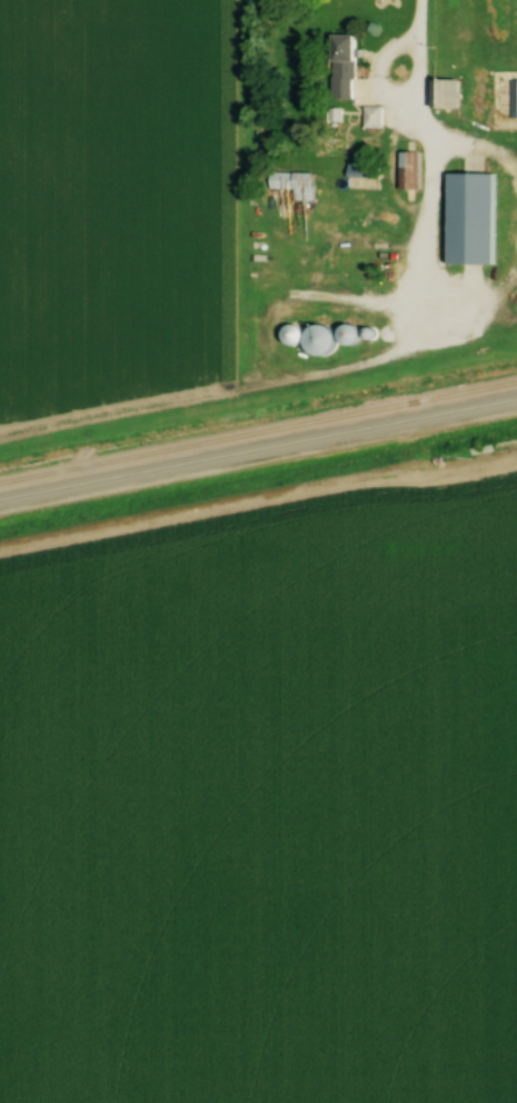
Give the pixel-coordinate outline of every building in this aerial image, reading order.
[(332,99),(355,99),(355,35),(332,35),(332,99)] [(457,80),(431,80),(431,108),(457,108),(457,80)] [(365,128),(381,128),(381,107),(365,107),(365,128)] [(419,152),(400,152),(400,189),(419,189),(419,152)] [(347,178),(379,178),(379,164),(347,164),(347,178)] [(313,201),(313,173),(271,173),(271,190),(295,190),(295,201),(313,201)] [(449,174),(449,266),(494,266),(494,174),(449,174)] [(332,328),(309,327),(308,356),(331,356),(332,328)] [(472,461),(495,456),(491,444),(469,449),(472,461)]
